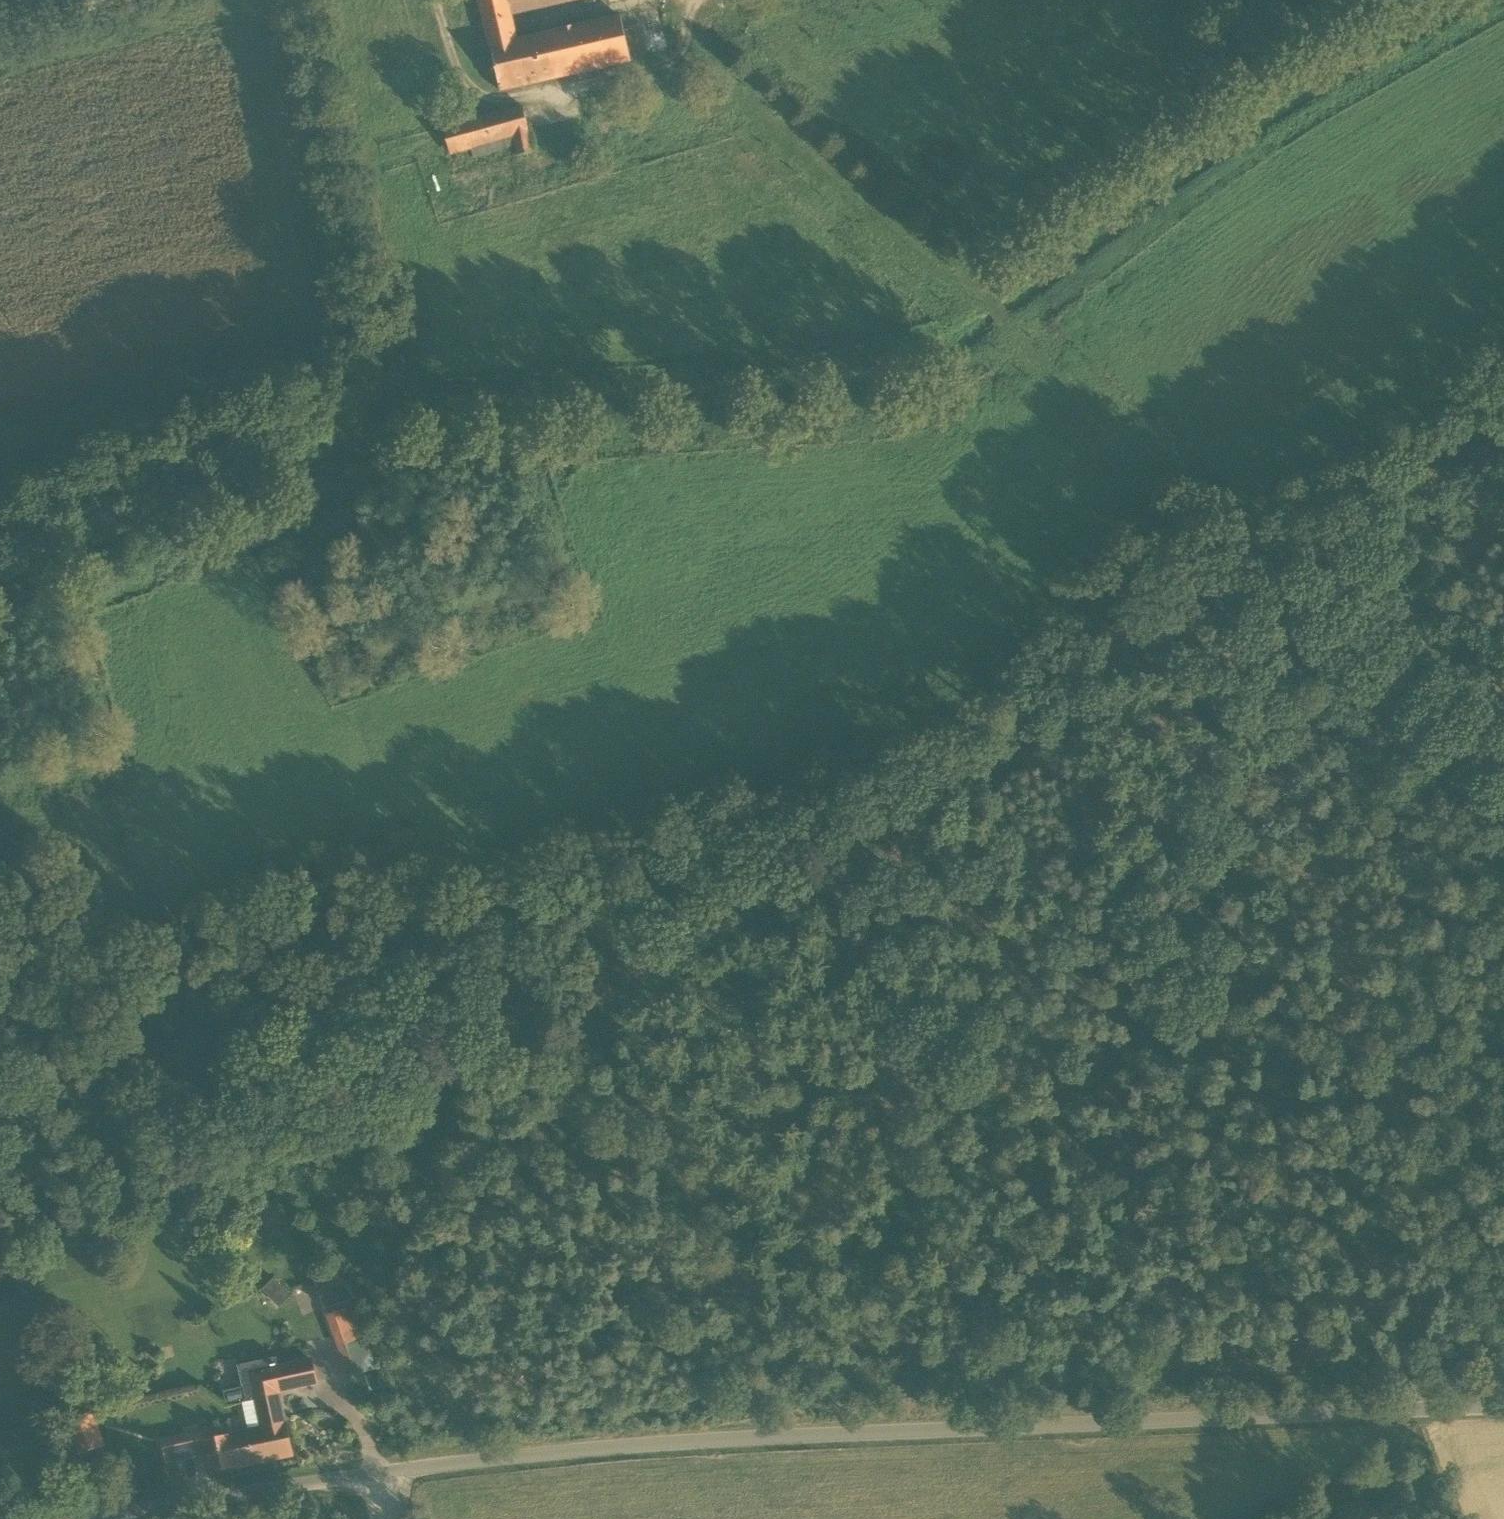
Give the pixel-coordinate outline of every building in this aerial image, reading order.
[(501,90),(631,60),(621,16),(516,39),(510,16),(575,0),(480,0),(501,90)] [(533,151),(523,106),(442,127),(450,155),(472,149),(474,157),(515,145),(517,155),(533,151)] [(504,180),(499,164),(468,172),(453,176),(457,192),(504,180)] [(357,1296),(352,1283),(349,1284),(345,1271),(331,1276),(316,1282),(325,1307),(354,1297),(357,1296)] [(275,1276),(264,1287),(281,1304),(292,1294),(275,1276)] [(357,1326),(351,1308),(330,1315),(336,1333),(335,1333),(340,1350),(366,1341),(360,1325),(357,1326)] [(246,1402),(253,1400),(259,1428),(235,1433),(236,1439),(232,1440),(230,1434),(204,1440),(203,1433),(162,1441),(166,1461),(187,1456),(186,1450),(207,1445),(213,1472),(292,1454),(287,1431),(285,1431),(276,1391),(315,1383),(309,1357),(278,1364),(277,1356),(238,1365),(246,1402)] [(62,1436),(68,1434),(91,1424),(87,1413),(58,1425),(62,1436)]
